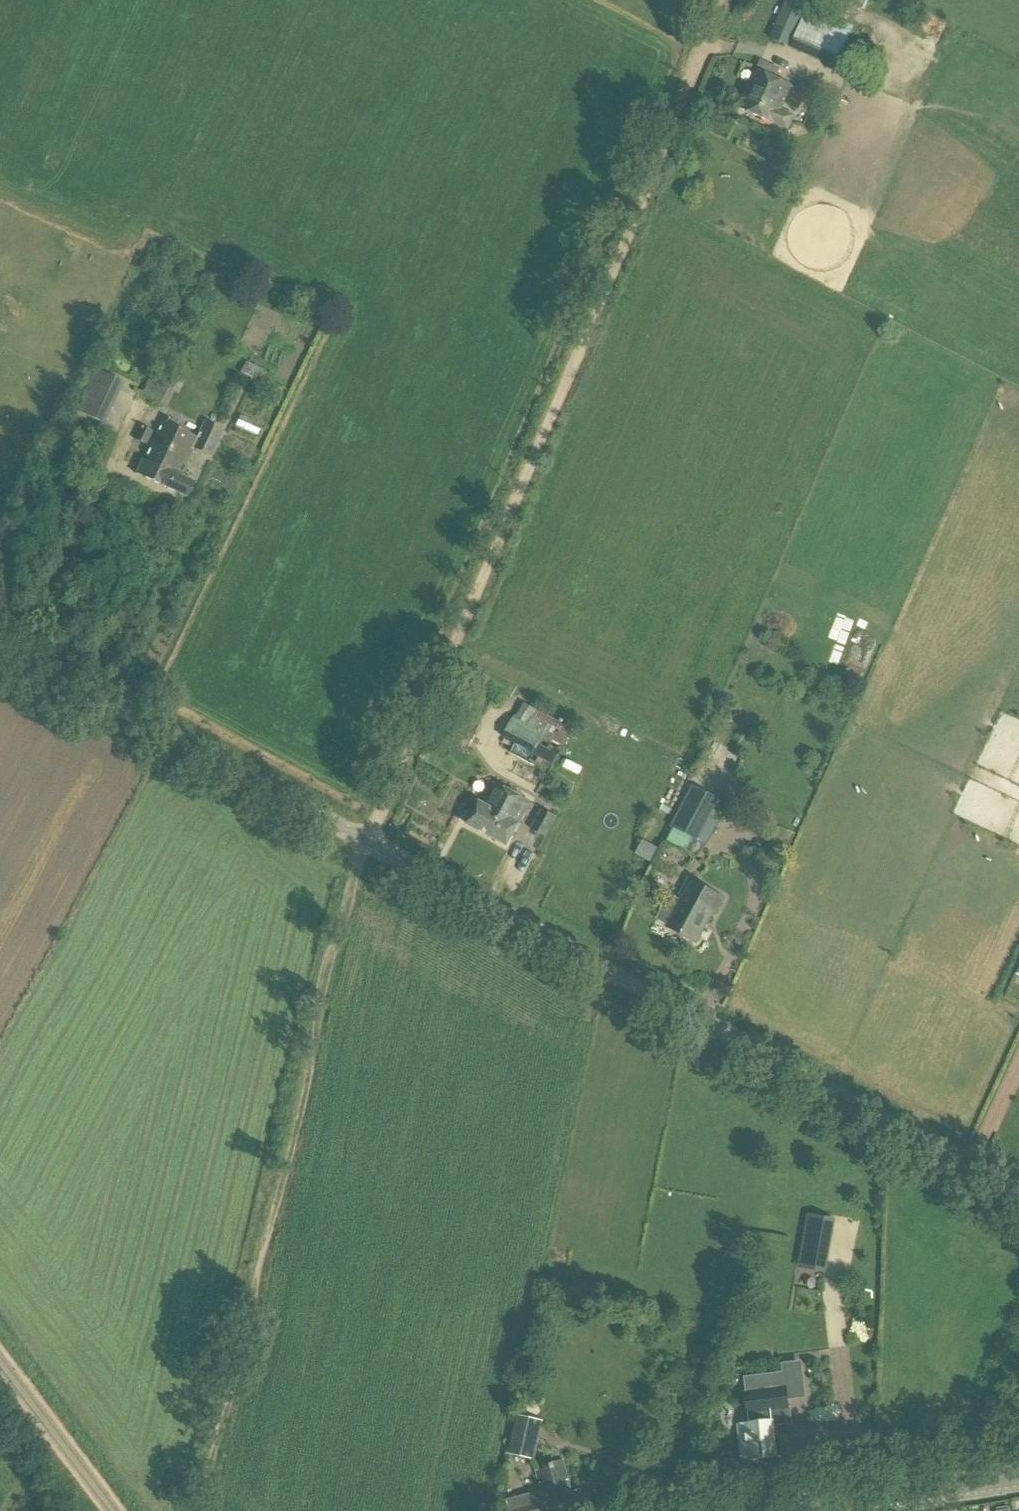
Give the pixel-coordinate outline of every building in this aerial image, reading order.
[(789,46),(809,0),(786,0),(770,38),(789,46)] [(739,106),(775,123),(776,123),(788,128),(794,115),(781,109),(792,86),(756,69),(739,106)] [(812,111),(816,102),(820,93),(799,83),(790,105),(811,115),(812,111)] [(143,394),(165,404),(180,375),(157,364),(143,394)] [(76,411),(103,424),(122,384),(95,371),(76,411)] [(251,429),(256,417),(236,409),(231,420),(251,429)] [(137,472),(187,496),(193,482),(180,476),(194,448),(210,456),(223,429),(205,420),(197,436),(171,424),(173,419),(165,415),(145,458),(144,458),(137,472)] [(135,438),(146,444),(152,431),(141,426),(135,438)] [(166,540),(161,550),(169,554),(174,544),(166,540)] [(110,634),(119,639),(123,630),(114,626),(110,634)] [(745,635),(741,644),(758,651),(761,642),(745,635)] [(515,718),(528,725),(534,715),(535,716),(537,712),(538,711),(523,702),(515,718)] [(552,740),(565,747),(574,732),(537,712),(535,716),(534,715),(528,725),(543,733),(542,735),(552,740)] [(456,725),(475,734),(480,726),(461,716),(459,719),(456,725)] [(503,736),(517,744),(533,752),(542,735),(543,733),(528,725),(515,718),(513,717),(503,736)] [(542,735),(533,752),(542,757),(556,764),(565,747),(552,740),(542,735)] [(533,752),(517,744),(511,755),(536,769),(542,757),(533,752)] [(467,824),(490,835),(513,792),(495,782),(484,804),(479,802),(467,824)] [(674,828),(700,842),(721,803),(695,790),(674,828)] [(513,792),(490,835),(507,845),(530,801),(513,792)] [(530,829),(546,837),(557,817),(541,808),(530,829)] [(668,925),(696,940),(712,911),(715,913),(724,897),(698,883),(697,884),(698,885),(692,896),(686,892),(681,900),(671,894),(658,917),(669,923),(668,925)] [(827,1217),(812,1214),(810,1214),(806,1233),(810,1233),(826,1237),(833,1238),(837,1219),(827,1217)] [(741,1442),(743,1458),(750,1458),(777,1456),(774,1426),(791,1424),(787,1387),(746,1391),(749,1424),(746,1424),(748,1441),(741,1442)] [(508,1454),(535,1460),(544,1421),(516,1414),(508,1454)] [(509,1510),(569,1510),(585,1507),(581,1490),(572,1492),(564,1460),(550,1464),(551,1468),(537,1472),(542,1491),(508,1500),(511,1509),(508,1509),(509,1510)]
